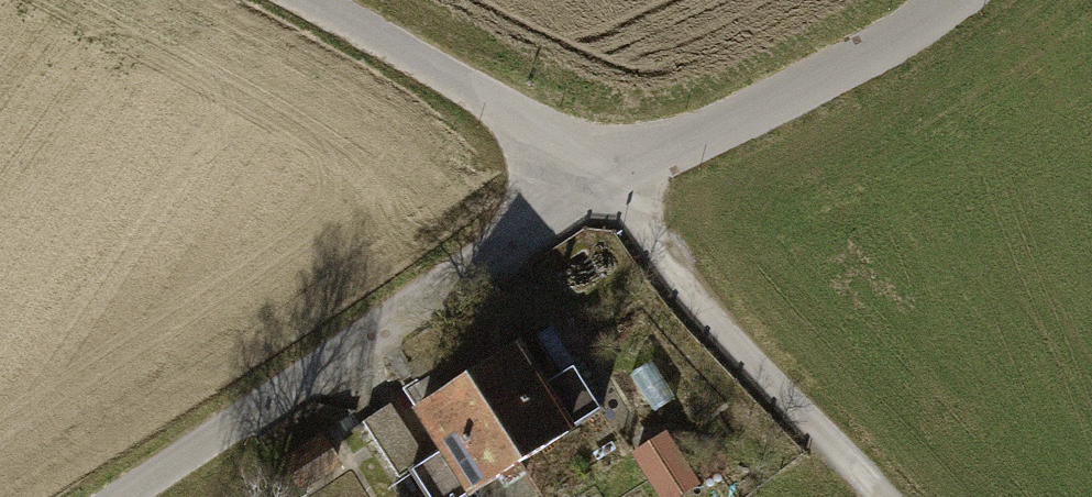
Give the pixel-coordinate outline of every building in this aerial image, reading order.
[(491,387),(549,479),(605,443),(596,429),(619,414),(594,374),(567,392),(543,353),(491,387)] [(434,496),(521,496),(549,479),(491,387),(430,425),(454,462),(439,472),(424,481),(434,496)] [(399,409),(364,431),(404,494),(424,481),(439,472),(399,409)] [(296,496),(316,496),(358,469),(334,435),(279,473),(296,496)] [(649,465),(671,496),(702,496),(714,489),(682,442),(649,465)] [(645,496),(663,496),(657,489),(645,496)]
